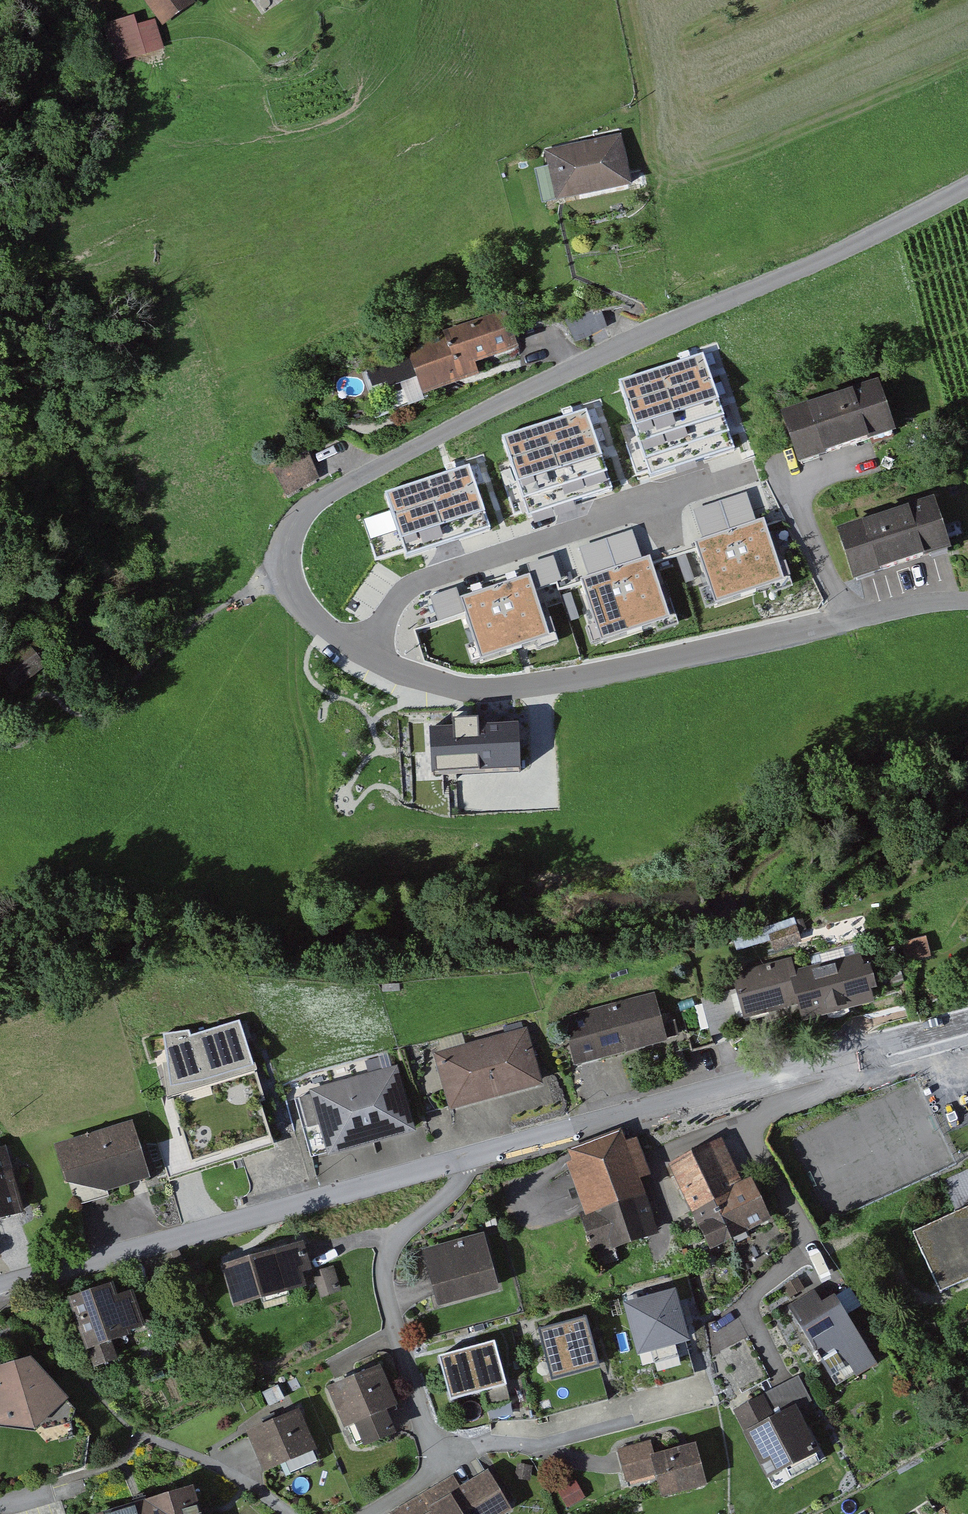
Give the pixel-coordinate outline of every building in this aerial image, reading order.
[(197,0),(142,0),(165,29),(199,3),(197,0)] [(116,64),(147,55),(165,50),(158,26),(140,31),(137,19),(106,28),(109,40),(116,64)] [(546,153),(556,201),(630,186),(619,138),(546,153)] [(566,321),(574,342),(607,329),(599,308),(566,321)] [(380,363),(397,408),(522,362),(505,317),(380,363)] [(709,371),(625,398),(650,478),(734,451),(709,371)] [(788,420),(802,464),(892,435),(877,391),(788,420)] [(590,417),(504,443),(525,510),(527,518),(613,493),(590,417)] [(275,468),(288,495),(321,478),(308,452),(275,468)] [(490,486),(501,524),(525,517),(509,462),(492,466),(498,484),(490,486)] [(467,466),(386,492),(406,556),(488,529),(467,466)] [(844,536),(858,580),(948,551),(933,507),(844,536)] [(793,581),(770,515),(693,542),(717,608),(793,581)] [(14,692),(46,669),(29,644),(0,665),(0,673),(14,692)] [(518,721),(479,723),(478,716),(452,717),(453,724),(429,726),(432,774),(521,769),(518,721)] [(802,1006),(805,1020),(869,1003),(856,957),(798,973),(795,959),(731,976),(744,1022),(802,1006)] [(558,1025),(572,1072),(666,1046),(652,998),(558,1025)] [(435,1056),(450,1111),(539,1087),(523,1032),(435,1056)] [(314,1094),(330,1156),(413,1134),(397,1072),(314,1094)] [(169,1100),(192,1174),(275,1147),(251,1074),(169,1100)] [(130,1125),(54,1152),(73,1207),(150,1180),(130,1125)] [(565,1154),(600,1252),(654,1233),(620,1135),(565,1154)] [(722,1140),(671,1164),(710,1246),(761,1222),(722,1140)] [(23,1215),(4,1148),(0,1149),(0,1222),(23,1215)] [(944,1187),(958,1218),(912,1239),(939,1297),(967,1283),(967,1176),(944,1187)] [(427,1255),(441,1306),(498,1290),(484,1239),(427,1255)] [(301,1245),(220,1267),(229,1302),(311,1280),(301,1245)] [(67,1300),(89,1368),(114,1359),(109,1343),(141,1333),(127,1292),(115,1296),(111,1285),(67,1300)] [(634,1301),(648,1351),(699,1337),(684,1286),(634,1301)] [(795,1309),(840,1385),(872,1366),(828,1290),(795,1309)] [(552,1326),(566,1374),(612,1361),(599,1313),(552,1326)] [(455,1356),(469,1404),(525,1387),(511,1340),(455,1356)] [(30,1430),(66,1398),(29,1361),(0,1369),(0,1426),(30,1430)] [(381,1367),(329,1388),(345,1429),(358,1424),(367,1445),(397,1433),(388,1411),(398,1408),(381,1367)] [(735,1412),(768,1480),(819,1455),(786,1387),(735,1412)] [(302,1413),(245,1433),(258,1469),(315,1449),(302,1413)] [(625,1482),(652,1474),(658,1498),(707,1485),(696,1447),(658,1458),(653,1443),(617,1453),(625,1482)] [(506,1510),(487,1475),(451,1495),(448,1491),(407,1513),(498,1513),(506,1510)] [(104,1513),(195,1513),(187,1488),(104,1513)]
